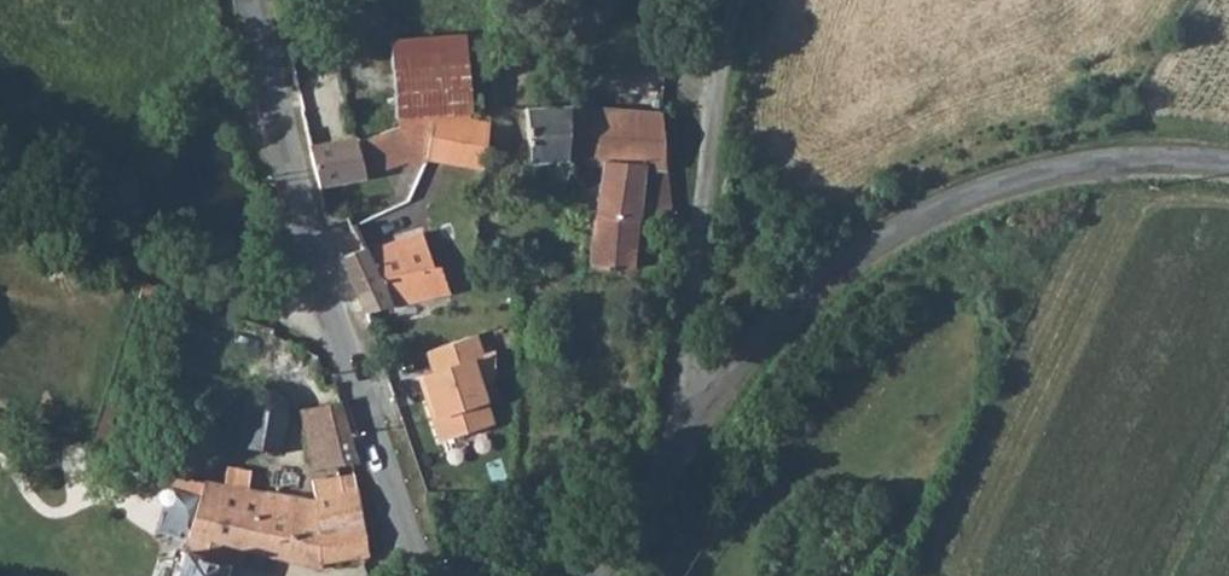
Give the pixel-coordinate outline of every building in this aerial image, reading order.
[(387,108),(420,107),(462,105),(456,30),(381,34),(387,108)] [(606,169),(584,273),(629,267),(636,224),(671,220),(664,148),(662,115),(605,101),(540,99),(533,158),(575,160),(606,169)] [(347,132),(301,145),(314,184),(356,173),(424,135),(424,151),(484,156),(488,114),(420,107),(352,137),(347,132)] [(359,245),(336,251),(356,314),(424,288),(421,265),(416,262),(410,236),(364,246),(359,245)] [(475,339),(428,352),(433,370),(417,375),(436,440),(498,422),(490,395),(505,391),(493,349),(479,353),(475,339)] [(335,381),(282,393),(270,388),(262,388),(251,392),(245,397),(243,403),(236,447),(279,452),(282,449),(304,451),(307,467),(354,461),(335,381)] [(265,491),(256,532),(320,548),(322,560),(362,554),(365,554),(355,474),(312,481),(314,499),(265,491)] [(230,549),(321,570),(322,560),(320,548),(256,532),(265,491),(204,479),(203,483),(174,575),(221,575),(230,549)]
